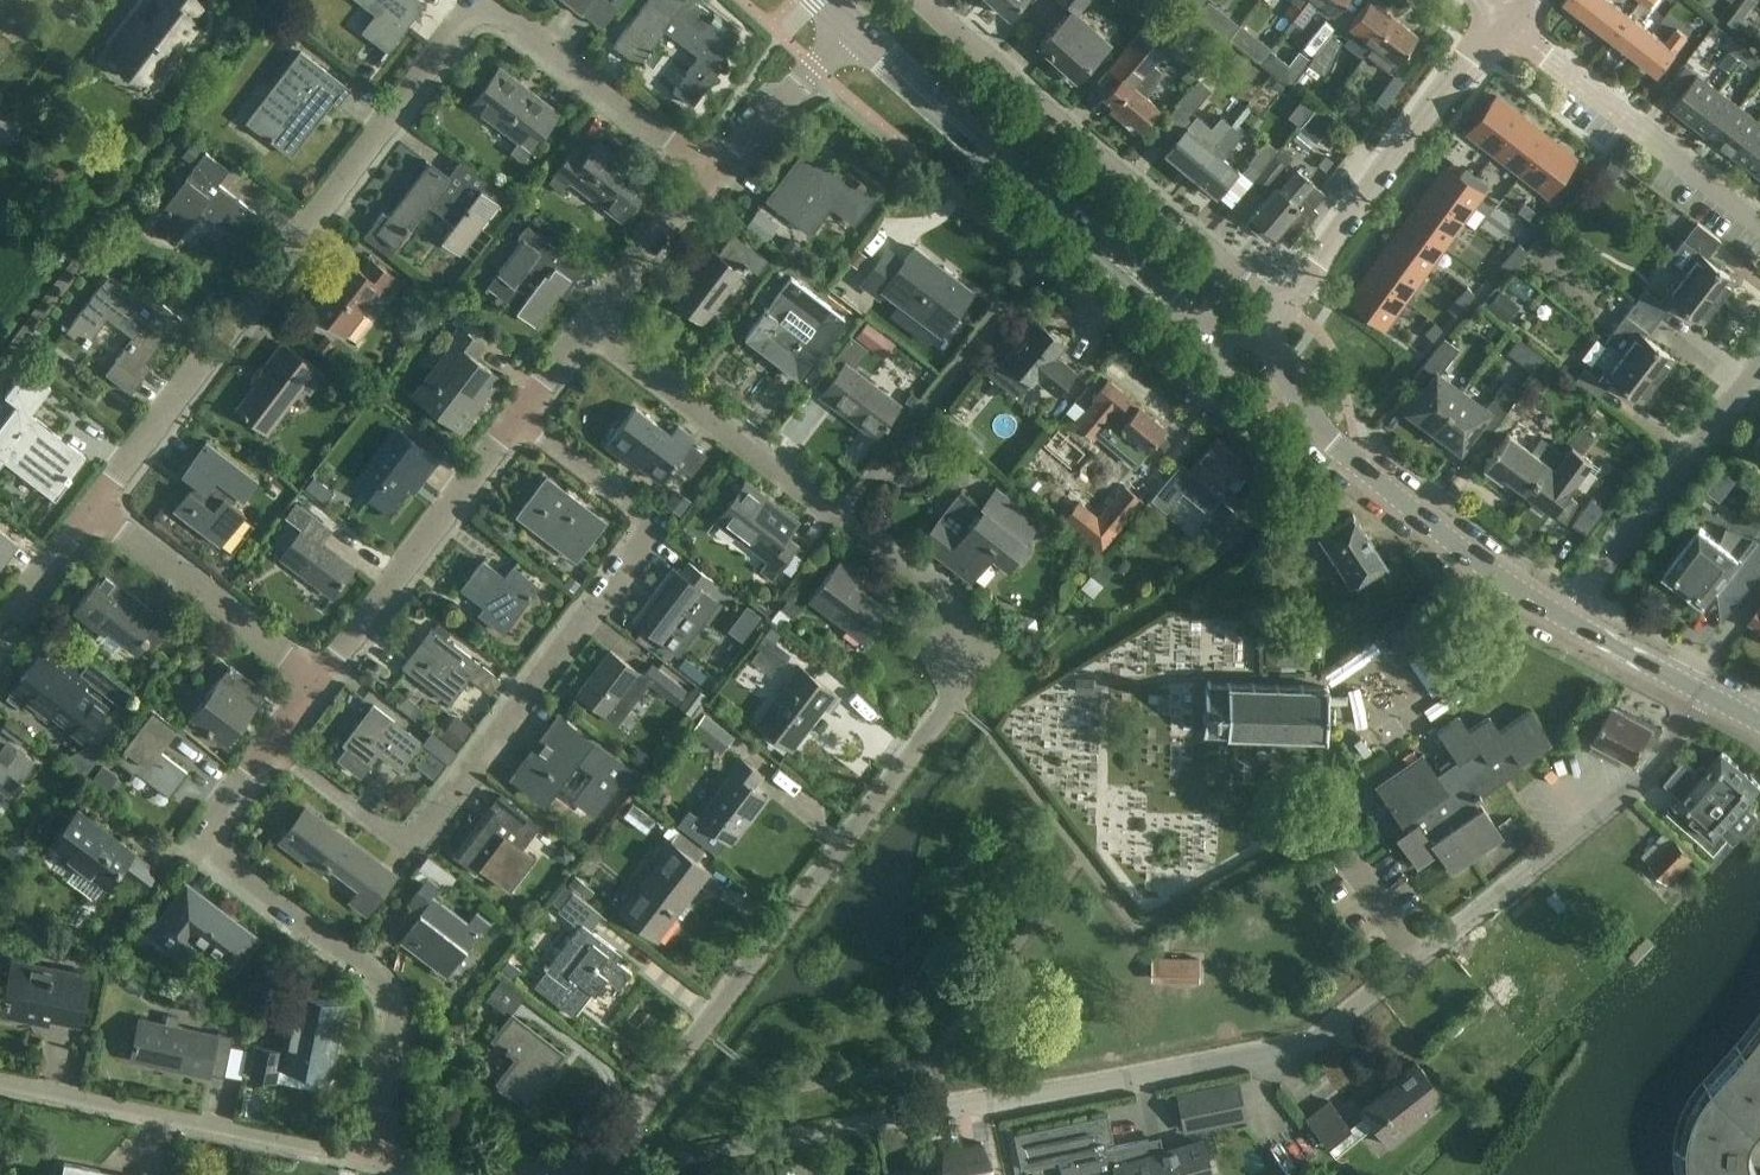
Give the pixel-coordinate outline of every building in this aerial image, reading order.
[(113,49),(154,80),(159,74),(195,25),(189,21),(201,5),(194,0),(170,0),(150,25),(138,16),(117,43),(113,49)] [(374,14),(361,31),(388,51),(407,27),(398,20),(413,0),(356,0),(374,14)] [(591,0),(564,0),(581,13),(591,0)] [(685,0),(647,0),(613,44),(639,64),(665,29),(699,55),(673,90),(693,104),(721,66),(717,63),(739,34),(693,0),(690,4),(685,0)] [(1007,15),(1021,0),(991,0),(1007,15)] [(1038,44),(1060,63),(1052,73),(1067,87),(1075,77),(1110,39),(1079,12),(1090,0),(1060,0),(1069,9),(1038,44)] [(1208,0),(1197,15),(1226,37),(1237,23),(1208,0)] [(1301,6),(1293,0),(1292,0),(1283,12),(1301,26),(1319,3),(1320,4),(1318,9),(1326,15),(1332,13),(1333,14),(1344,0),(1306,0),(1301,6)] [(1348,26),(1373,45),(1395,17),(1372,0),(1368,0),(1348,26)] [(1606,0),(1565,0),(1590,19),(1606,0)] [(1636,7),(1627,1),(1622,8),(1613,0),(1606,0),(1590,19),(1613,36),(1636,7)] [(1640,1),(1649,8),(1656,0),(1641,0),(1640,1)] [(1756,0),(1744,0),(1728,20),(1734,26),(1736,27),(1756,0)] [(609,1),(594,20),(597,22),(603,27),(618,7),(611,2),(609,1)] [(1637,55),(1656,33),(1637,19),(1642,13),(1636,7),(1613,36),(1637,55)] [(269,14),(260,26),(272,35),(281,23),(269,14)] [(1373,45),(1367,54),(1377,62),(1389,71),(1396,62),(1417,35),(1396,18),(1395,17),(1373,45)] [(1305,66),(1332,31),(1321,23),(1302,46),(1304,48),(1302,52),(1306,55),(1300,62),(1305,66)] [(1656,33),(1637,55),(1660,73),(1678,49),(1677,48),(1687,36),(1677,28),(1667,42),(1656,33)] [(1139,126),(1158,105),(1147,96),(1162,71),(1155,65),(1164,54),(1138,32),(1108,67),(1120,78),(1104,97),(1112,103),(1109,107),(1122,118),(1125,115),(1139,126)] [(1254,36),(1244,50),(1246,51),(1259,61),(1269,47),(1255,36),(1254,36)] [(1743,59),(1750,50),(1739,41),(1732,50),(1743,59)] [(1743,59),(1753,68),(1759,59),(1759,57),(1750,50),(1743,59)] [(337,104),(350,89),(300,51),(247,121),(291,155),(332,100),(337,104)] [(1721,63),(1731,71),(1741,59),(1731,51),(1721,63)] [(1190,64),(1180,76),(1189,84),(1199,72),(1190,64)] [(522,161),(559,112),(500,66),(470,104),(518,141),(510,151),(522,161)] [(1392,72),(1373,98),(1384,106),(1403,80),(1392,72)] [(1693,123),(1719,89),(1698,72),(1672,106),(1693,123)] [(1197,78),(1175,104),(1187,115),(1191,110),(1206,93),(1209,89),(1197,78)] [(1714,138),(1740,105),(1719,89),(1693,123),(1714,138)] [(1496,96),(1467,132),(1494,153),(1522,116),(1496,96)] [(1734,154),(1759,120),(1740,105),(1714,138),(1734,154)] [(1185,127),(1164,152),(1189,174),(1211,148),(1232,122),(1220,113),(1210,126),(1196,115),(1185,127)] [(1522,116),(1494,153),(1520,174),(1549,137),(1522,116)] [(21,123),(0,117),(0,141),(14,145),(21,123)] [(1759,162),(1759,120),(1734,154),(1754,170),(1759,162)] [(1211,148),(1189,174),(1215,195),(1216,193),(1236,170),(1221,157),(1243,131),(1232,122),(1211,148)] [(1298,129),(1291,137),(1306,150),(1313,141),(1298,129)] [(1549,137),(1520,174),(1527,180),(1546,194),(1575,158),(1555,142),(1549,137)] [(193,139),(181,154),(190,162),(202,146),(193,139)] [(649,181),(597,141),(586,156),(574,147),(553,174),(554,175),(548,181),(560,191),(570,179),(621,219),(649,181)] [(1259,172),(1273,155),(1275,152),(1263,142),(1247,162),(1259,172)] [(1273,155),(1259,172),(1260,172),(1250,184),(1261,193),(1288,161),(1291,157),(1280,148),(1274,156),(1273,155)] [(842,177),(805,149),(767,198),(811,232),(831,205),(854,223),(875,194),(847,172),(842,177)] [(255,212),(218,183),(229,169),(207,153),(152,225),(173,241),(197,209),(236,238),(255,212)] [(1324,154),(1316,164),(1325,171),(1333,161),(1324,154)] [(1612,181),(1623,166),(1611,157),(1600,172),(1612,181)] [(462,187),(428,162),(388,216),(382,211),(364,236),(388,254),(427,203),(454,223),(442,239),(460,253),(498,204),(467,181),(462,187)] [(1444,166),(1424,194),(1461,221),(1482,193),(1470,185),(1459,176),(1444,166)] [(1464,168),(1460,174),(1471,182),(1475,176),(1464,168)] [(1324,192),(1295,169),(1278,190),(1274,186),(1250,216),(1247,222),(1267,239),(1274,233),(1289,246),(1318,211),(1313,207),(1324,192)] [(1475,176),(1471,182),(1481,189),(1485,184),(1475,176)] [(1424,194),(1405,220),(1442,248),(1461,221),(1424,194)] [(1522,202),(1517,210),(1529,217),(1534,210),(1522,202)] [(1405,220),(1385,247),(1423,274),(1442,248),(1405,220)] [(1666,261),(1681,272),(1718,301),(1735,279),(1706,257),(1719,240),(1720,240),(1696,222),(1688,233),(1666,261)] [(521,241),(487,285),(536,323),(564,286),(568,289),(583,269),(526,225),(517,238),(521,241)] [(768,259),(733,233),(718,253),(711,247),(696,267),(695,265),(687,276),(689,277),(672,299),(702,323),(742,271),(741,270),(746,264),(757,273),(768,259)] [(1509,236),(1499,247),(1508,255),(1517,244),(1509,236)] [(1541,236),(1530,248),(1540,256),(1551,244),(1541,236)] [(789,237),(781,248),(794,257),(802,246),(789,237)] [(856,247),(846,259),(856,267),(866,254),(856,247)] [(973,290),(915,247),(904,262),(888,250),(863,284),(880,296),(885,290),(941,332),(973,290)] [(1385,247),(1366,273),(1404,301),(1423,274),(1385,247)] [(1490,258),(1499,266),(1508,255),(1499,247),(1490,258)] [(400,281),(370,259),(361,271),(350,262),(344,270),(342,269),(336,278),(337,279),(313,310),(347,335),(356,341),(372,320),(363,313),(381,289),(389,295),(400,281)] [(1702,322),(1718,301),(1681,272),(1664,294),(1659,300),(1644,289),(1635,300),(1659,318),(1673,300),(1702,322)] [(1348,297),(1347,299),(1384,327),(1386,325),(1404,301),(1366,273),(1348,297)] [(108,275),(67,330),(85,344),(107,315),(133,336),(115,360),(106,372),(130,391),(148,367),(143,363),(178,316),(162,304),(151,296),(147,292),(141,299),(132,292),(108,275)] [(1471,275),(1458,290),(1467,298),(1480,283),(1471,275)] [(791,277),(745,337),(779,363),(792,347),(801,335),(780,319),(789,308),(814,327),(796,351),(810,361),(844,317),(791,277)] [(1500,290),(1487,306),(1506,321),(1519,306),(1500,290)] [(1445,307),(1451,312),(1454,314),(1464,304),(1461,301),(1455,296),(1445,307)] [(446,299),(436,312),(451,323),(452,321),(460,310),(446,299)] [(1648,332),(1659,318),(1635,300),(1605,340),(1619,350),(1657,380),(1674,358),(1644,335),(1647,331),(1648,332)] [(460,429),(499,377),(474,358),(484,345),(483,345),(492,333),(460,310),(452,321),(459,326),(449,339),(453,342),(414,393),(460,429)] [(1048,329),(1037,320),(1005,359),(1033,381),(1037,376),(1057,393),(1075,371),(1060,359),(1058,362),(1052,357),(1065,342),(1063,340),(1064,334),(1055,326),(1048,329)] [(1433,321),(1423,331),(1428,337),(1431,339),(1441,328),(1438,326),(1433,321)] [(324,333),(314,346),(325,355),(335,342),(324,333)] [(1432,430),(1462,390),(1439,372),(1458,347),(1443,336),(1414,374),(1426,383),(1406,410),(1432,430)] [(311,391),(325,373),(284,342),(262,371),(265,373),(237,408),(268,432),(303,386),(311,391)] [(843,344),(813,384),(823,392),(822,394),(876,435),(884,425),(886,427),(890,422),(887,420),(900,403),(854,368),(861,358),(843,344)] [(1641,401),(1657,380),(1619,350),(1602,372),(1603,373),(1598,379),(1583,368),(1575,379),(1598,397),(1612,379),(1641,401)] [(1545,362),(1530,381),(1544,391),(1558,372),(1545,362)] [(30,414),(50,388),(25,369),(5,396),(16,405),(0,427),(0,466),(9,455),(58,493),(85,456),(30,414)] [(1166,428),(1138,404),(1108,378),(1091,398),(1093,400),(1074,423),(1094,440),(1113,417),(1122,424),(1119,427),(1147,451),(1166,428)] [(1462,390),(1432,430),(1458,450),(1479,423),(1490,432),(1519,395),(1504,383),(1485,408),(1462,390)] [(910,391),(904,400),(912,407),(919,398),(910,391)] [(670,434),(634,406),(617,430),(611,428),(607,438),(609,439),(605,445),(627,461),(630,458),(661,481),(694,438),(677,425),(670,434)] [(962,438),(971,427),(953,412),(944,423),(962,438)] [(1546,463),(1524,492),(1564,522),(1575,500),(1567,492),(1575,482),(1573,481),(1590,459),(1581,453),(1595,435),(1581,425),(1568,443),(1569,444),(1571,446),(1554,468),(1546,463)] [(420,480),(436,459),(398,430),(356,484),(388,509),(414,475),(420,480)] [(1750,444),(1759,452),(1759,431),(1750,444)] [(1571,446),(1569,444),(1562,453),(1541,437),(1532,450),(1508,432),(1483,466),(1500,479),(1503,476),(1524,492),(1546,463),(1554,468),(1571,446)] [(1224,497),(1251,464),(1216,435),(1189,468),(1181,460),(1151,498),(1166,511),(1181,491),(1203,510),(1210,509),(1222,495),(1224,497)] [(244,498),(258,480),(207,441),(184,472),(205,487),(198,497),(190,490),(176,509),(221,543),(245,512),(232,501),(238,493),(244,498)] [(1023,468),(1013,482),(1027,492),(1037,478),(1023,468)] [(576,560),(606,521),(547,477),(517,516),(576,560)] [(772,579),(798,545),(787,537),(799,521),(746,481),(718,517),(770,557),(761,570),(772,579)] [(1116,535),(1144,504),(1124,486),(1096,517),(1116,535)] [(675,487),(664,502),(678,513),(689,498),(675,487)] [(939,519),(922,541),(953,566),(970,579),(981,566),(991,554),(1007,566),(1027,540),(982,504),(963,489),(940,519),(939,519)] [(1589,499),(1570,524),(1576,528),(1585,534),(1596,519),(1603,509),(1589,499)] [(1077,500),(1062,519),(1101,553),(1116,535),(1096,517),(1077,500)] [(333,595),(355,566),(322,540),(331,528),(297,502),(287,515),(303,527),(282,556),(333,595)] [(1220,536),(1238,514),(1224,502),(1205,524),(1220,536)] [(1351,586),(1385,563),(1352,513),(1318,536),(1351,586)] [(1700,526),(1666,572),(1705,601),(1715,589),(1735,605),(1733,607),(1735,608),(1759,575),(1759,539),(1727,527),(1721,542),(1700,526)] [(0,530),(0,567),(18,544),(0,530)] [(865,641),(879,622),(877,621),(887,609),(855,584),(864,572),(843,555),(809,599),(865,641)] [(505,578),(482,561),(462,588),(488,607),(483,615),(504,631),(539,585),(514,566),(505,578)] [(633,619),(632,620),(635,621),(658,639),(662,642),(683,615),(703,589),(705,591),(713,581),(694,566),(688,562),(685,566),(680,573),(672,567),(633,619)] [(1102,562),(1090,577),(1102,587),(1114,572),(1102,562)] [(157,614),(117,583),(120,580),(105,568),(73,609),(101,631),(96,636),(114,649),(121,640),(137,652),(145,643),(151,647),(175,616),(163,607),(157,614)] [(570,575),(563,583),(574,591),(580,582),(570,575)] [(771,586),(769,590),(769,596),(773,598),(779,598),(781,593),(781,589),(777,586),(771,586)] [(791,600),(783,612),(794,619),(802,608),(791,600)] [(746,604),(728,629),(742,639),(760,614),(746,604)] [(1751,619),(1759,626),(1759,606),(1751,619)] [(770,626),(764,634),(773,641),(779,633),(770,626)] [(501,679),(433,627),(403,666),(450,702),(470,676),(491,692),(501,679)] [(763,634),(755,645),(781,664),(790,653),(773,641),(764,634),(763,634)] [(108,705),(85,687),(93,677),(47,643),(10,690),(11,691),(6,698),(19,707),(24,701),(47,719),(51,715),(83,739),(108,705)] [(611,649),(578,692),(606,713),(608,715),(617,722),(650,680),(678,701),(687,689),(653,663),(645,674),(641,671),(639,670),(611,649)] [(158,654),(149,665),(161,674),(170,664),(158,654)] [(684,658),(677,666),(700,684),(706,676),(684,658)] [(225,744),(265,691),(230,664),(189,717),(225,744)] [(830,710),(840,697),(799,665),(756,721),(792,748),(824,706),(830,710)] [(99,681),(97,684),(118,699),(125,689),(109,677),(104,674),(99,681)] [(1092,692),(1092,691),(1093,680),(1093,679),(1075,678),(1074,691),(1092,692)] [(1210,685),(1210,682),(1207,682),(1207,685),(1205,685),(1203,733),(1205,733),(1205,735),(1208,735),(1209,732),(1225,732),(1225,734),(1325,737),(1326,717),(1333,718),(1334,704),(1326,703),(1327,686),(1227,683),(1227,686),(1210,685)] [(694,685),(678,705),(682,708),(691,714),(699,702),(706,694),(694,685)] [(1626,712),(1614,705),(1591,748),(1620,763),(1624,756),(1635,762),(1645,743),(1651,746),(1663,727),(1662,726),(1661,728),(1653,724),(1654,721),(1646,717),(1644,719),(1628,710),(1626,712)] [(400,768),(420,741),(373,706),(345,744),(370,763),(378,752),(400,768)] [(187,771),(159,750),(176,727),(151,707),(114,757),(134,773),(135,771),(168,796),(187,771)] [(1550,740),(1529,709),(1498,730),(1487,715),(1467,729),(1457,715),(1436,729),(1457,760),(1451,764),(1448,760),(1439,766),(1442,771),(1436,774),(1421,753),(1375,786),(1400,823),(1402,822),(1406,828),(1395,836),(1417,866),(1437,852),(1452,872),(1502,837),(1476,799),(1523,766),(1519,761),(1550,740)] [(455,713),(439,735),(455,747),(471,725),(455,713)] [(720,752),(734,734),(704,713),(691,731),(720,752)] [(627,769),(559,717),(515,776),(545,799),(576,758),(596,773),(577,798),(594,812),(627,769)] [(6,724),(2,730),(25,748),(30,742),(6,724)] [(33,762),(0,737),(0,788),(8,794),(33,762)] [(428,746),(415,764),(424,771),(431,777),(445,759),(428,746)] [(1722,750),(1702,774),(1685,758),(1665,781),(1682,796),(1676,804),(1714,838),(1759,785),(1759,783),(1722,750)] [(688,808),(677,823),(716,853),(727,839),(731,841),(766,795),(753,786),(762,774),(738,756),(729,769),(732,772),(698,816),(688,808)] [(102,764),(89,781),(105,793),(118,775),(102,764)] [(481,818),(454,854),(476,871),(479,867),(510,891),(512,888),(527,868),(536,857),(523,848),(539,826),(507,801),(490,824),(481,818)] [(141,892),(158,870),(133,851),(134,848),(80,807),(53,842),(108,884),(116,873),(141,892)] [(395,872),(308,807),(283,841),(312,862),(318,854),(362,888),(353,900),(367,910),(395,872)] [(1641,855),(1640,856),(1649,864),(1668,883),(1693,857),(1674,838),(1665,830),(1641,855)] [(705,852),(678,831),(670,841),(666,838),(654,853),(660,858),(620,910),(657,938),(709,871),(697,862),(705,852)] [(558,849),(554,855),(559,859),(566,864),(575,852),(563,843),(558,849)] [(575,874),(568,883),(580,893),(586,885),(587,885),(575,874)] [(468,920),(435,895),(442,886),(427,876),(406,903),(419,914),(399,940),(446,976),(480,930),(483,933),(491,922),(476,910),(468,920)] [(258,938),(188,884),(152,931),(179,952),(191,937),(234,970),(258,938)] [(558,892),(552,900),(560,907),(572,892),(564,885),(558,892)] [(586,885),(580,893),(587,899),(594,892),(586,885)] [(619,987),(631,971),(617,960),(622,953),(590,929),(602,914),(573,891),(572,892),(560,907),(557,911),(579,927),(546,969),(534,985),(573,1015),(591,992),(594,994),(607,978),(619,987)] [(80,1021),(89,975),(14,959),(3,1012),(33,1018),(35,1012),(80,1021)] [(521,969),(508,959),(500,970),(513,979),(521,969)] [(1167,959),(1164,959),(1164,979),(1167,979),(1197,980),(1197,959),(1167,959)] [(1481,992),(1468,1003),(1479,1017),(1492,1006),(1481,992)] [(331,1077),(347,1006),(296,995),(283,1051),(266,1047),(256,1045),(249,1074),(260,1077),(278,1081),(277,1081),(328,1092),(331,1077)] [(490,1037),(490,1038),(514,1057),(496,1081),(527,1105),(539,1091),(535,1089),(543,1079),(563,1052),(511,1012),(509,1015),(490,1037)] [(260,1013),(246,1026),(256,1037),(270,1024),(260,1013)] [(177,1024),(179,1016),(167,1014),(165,1022),(139,1017),(130,1059),(209,1076),(210,1073),(224,1077),(233,1035),(219,1032),(219,1033),(177,1024)] [(1743,1046),(1731,1060),(1711,1080),(1703,1090),(1690,1108),(1685,1120),(1682,1134),(1680,1146),(1680,1161),(1682,1173),(1683,1174),(1754,1174),(1753,1174),(1750,1170),(1747,1165),(1745,1158),(1752,1158),(1750,1151),(1751,1147),(1754,1140),(1748,1137),(1756,1126),(1759,1122),(1759,1023),(1743,1046)] [(1417,1063),(1360,1108),(1364,1114),(1372,1124),(1389,1145),(1425,1117),(1419,1110),(1441,1093),(1417,1063)] [(1183,1130),(1241,1118),(1235,1088),(1177,1099),(1183,1130)] [(1310,1116),(1307,1118),(1326,1143),(1349,1126),(1329,1101),(1310,1116)] [(1014,1135),(1020,1161),(1057,1153),(1058,1159),(1059,1166),(1063,1173),(1064,1174),(1211,1174),(1201,1141),(1164,1152),(1160,1135),(1115,1146),(1108,1114),(1014,1135)] [(919,1174),(987,1174),(980,1142),(944,1150),(948,1169),(919,1174)] [(65,1162),(62,1174),(126,1174),(65,1162)]
